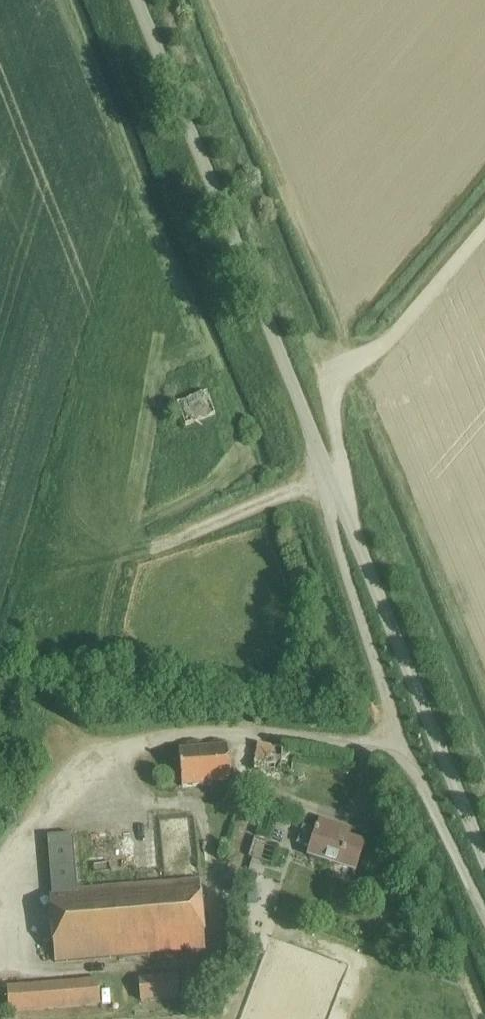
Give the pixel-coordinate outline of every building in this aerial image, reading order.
[(186,426),(216,415),(207,392),(177,403),(186,426)] [(182,786),(229,783),(227,746),(180,749),(182,786)] [(286,773),(287,761),(281,760),(282,749),(256,746),(254,769),(286,773)] [(113,839),(139,839),(139,817),(102,818),(102,824),(112,824),(113,839)] [(303,826),(298,843),(312,848),(309,856),(354,871),(364,843),(350,838),(348,838),(351,829),(344,827),(321,819),(317,831),(303,826)] [(56,963),(204,951),(198,882),(76,891),(74,874),(72,836),(47,838),(48,876),(50,893),(56,963)] [(256,879),(246,880),(248,904),(258,903),(256,879)] [(399,916),(393,929),(405,934),(410,921),(399,916)] [(141,1001),(179,998),(177,977),(139,980),(141,1001)] [(8,1012),(100,1006),(98,981),(7,988),(8,1012)]
